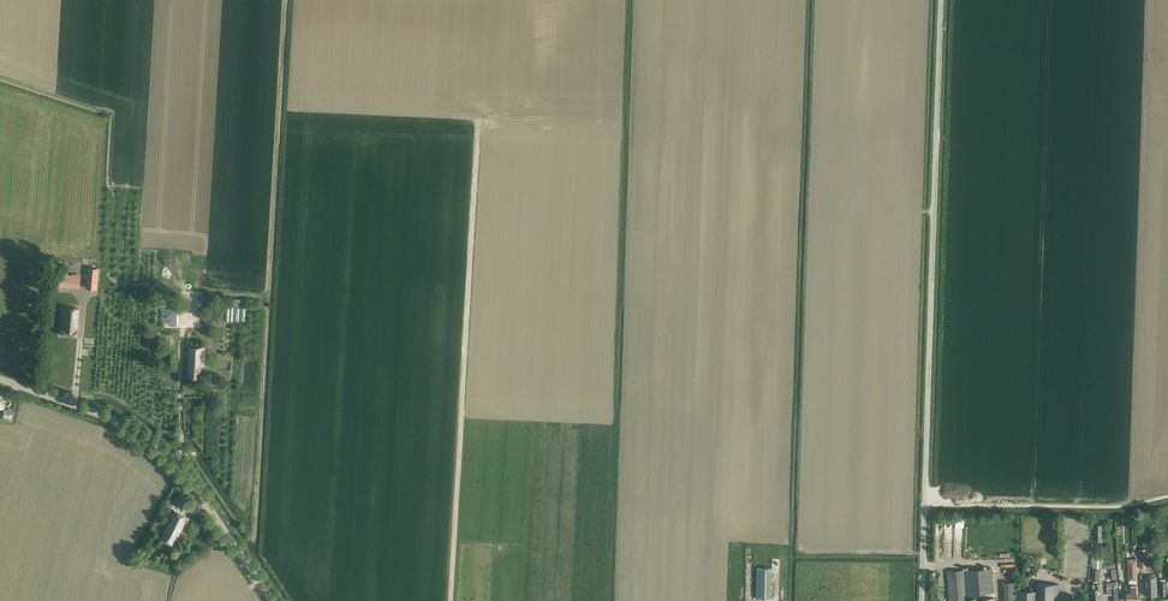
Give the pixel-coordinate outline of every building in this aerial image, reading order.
[(98,269),(88,268),(87,288),(96,289),(98,269)] [(81,276),(73,275),(58,274),(57,285),(80,287),(81,276)] [(62,335),(77,336),(79,308),(64,307),(62,335)] [(246,321),(246,307),(228,307),(227,320),(246,321)] [(179,323),(180,308),(163,308),(162,323),(179,323)] [(189,346),(188,362),(192,362),(192,366),(194,367),(193,378),(200,378),(201,365),(204,365),(205,347),(189,346)] [(166,365),(175,366),(175,354),(167,354),(166,365)] [(5,409),(3,417),(11,419),(13,411),(5,409)] [(165,529),(160,539),(173,545),(185,523),(186,524),(189,518),(174,510),(165,529)] [(955,558),(955,525),(945,525),(945,557),(955,558)] [(1102,525),(1094,525),(1094,541),(1102,541),(1102,525)] [(1136,559),(1128,559),(1129,576),(1137,576),(1137,573),(1139,573),(1138,559),(1138,555),(1138,551),(1137,551),(1137,545),(1132,545),(1132,548),(1132,551),(1132,554),(1136,553),(1136,557),(1136,559)] [(1139,549),(1140,567),(1147,567),(1146,549),(1139,549)] [(1026,569),(1031,571),(1034,562),(1029,560),(1026,569)] [(757,568),(756,598),(771,599),(772,568),(757,568)] [(994,597),(993,597),(991,568),(965,570),(967,600),(995,600),(994,597)] [(947,571),(949,600),(967,600),(965,570),(947,571)] [(1126,585),(1127,592),(1127,595),(1127,600),(1128,600),(1138,600),(1138,595),(1137,587),(1137,580),(1137,576),(1129,576),(1129,585),(1126,585)] [(1146,578),(1147,590),(1147,596),(1156,596),(1156,577),(1146,578)] [(1004,600),(1016,600),(1016,582),(1004,582),(1004,600)] [(1107,587),(1108,595),(1112,595),(1113,600),(1119,600),(1118,594),(1117,586),(1116,582),(1114,582),(1114,587),(1107,587)] [(1059,585),(1036,584),(1036,591),(1019,591),(1019,600),(1058,600),(1059,585)] [(1091,584),(1091,590),(1092,600),(1101,600),(1101,589),(1101,587),(1100,584),(1091,584)]
